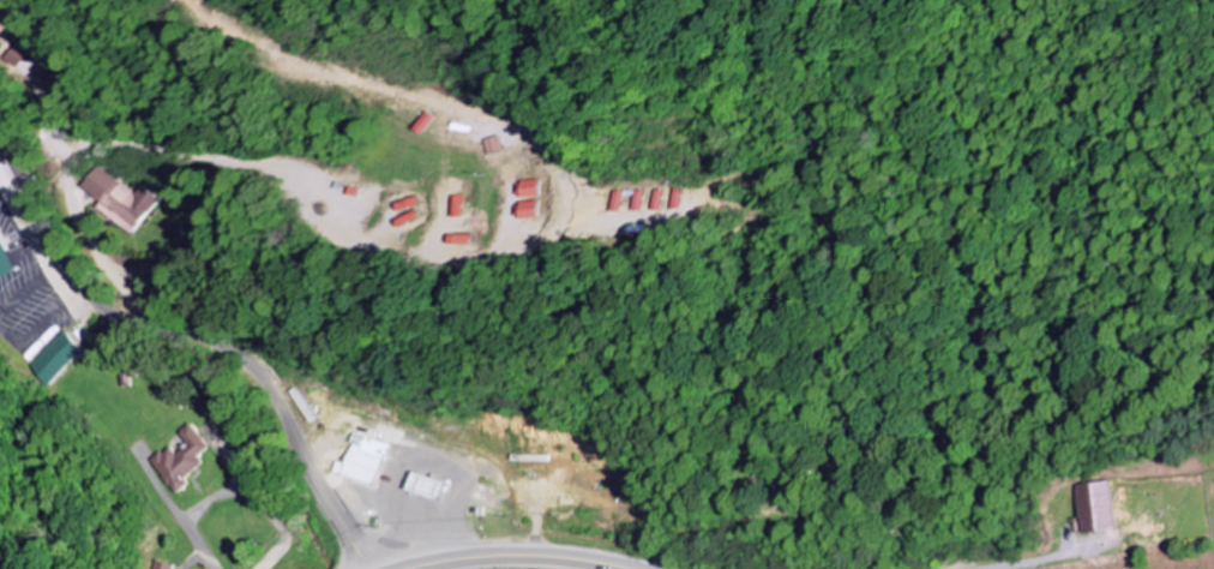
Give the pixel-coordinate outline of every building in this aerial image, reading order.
[(12,59),(26,68),(35,54),(20,46),(12,59)] [(85,187),(105,201),(100,208),(137,233),(160,198),(142,186),(138,193),(99,166),(85,187)] [(523,182),(526,199),(544,196),(541,179),(523,182)] [(661,210),(671,210),(672,191),(662,190),(661,210)] [(618,211),(628,211),(629,191),(619,191),(618,211)] [(640,191),(641,210),(651,210),(650,191),(640,191)] [(528,219),(546,217),(545,201),(526,202),(528,219)] [(0,242),(0,277),(12,272),(0,242)] [(19,367),(36,387),(78,350),(60,330),(19,367)] [(147,460),(172,494),(186,484),(182,478),(202,463),(197,456),(208,448),(190,424),(178,433),(186,444),(173,454),(166,446),(147,460)] [(386,445),(351,432),(347,443),(351,444),(340,475),(371,486),(386,445)] [(404,489),(436,500),(442,483),(410,473),(404,489)] [(1079,486),(1087,534),(1121,528),(1113,480),(1079,486)] [(171,566),(152,560),(150,568),(170,568),(171,566)]
